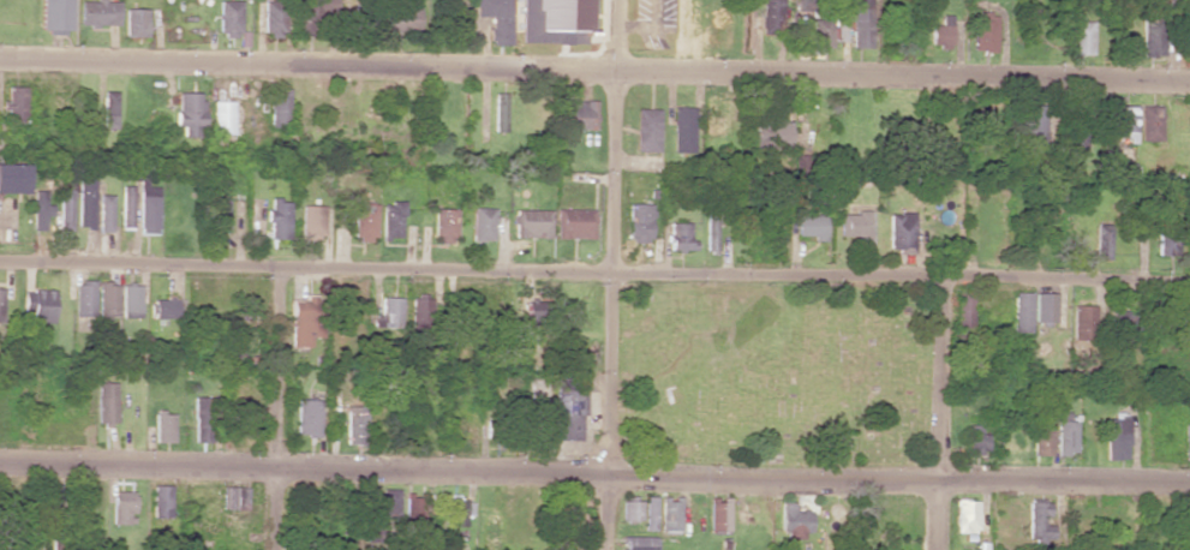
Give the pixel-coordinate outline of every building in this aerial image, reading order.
[(73,0),(39,0),(39,33),(72,34),(73,0)] [(301,32),(324,32),(323,11),(338,11),(338,0),(300,0),(301,32)] [(474,16),(488,17),(487,45),(508,45),(509,0),(474,0),(474,16)] [(761,34),(782,34),(782,0),(761,0),(761,34)] [(871,48),(870,0),(851,0),(851,48),(871,48)] [(119,26),(119,1),(80,1),(80,26),(119,26)] [(242,35),(241,1),(217,1),(219,36),(242,35)] [(264,38),(284,38),(285,3),(265,2),(264,38)] [(418,9),(388,8),(387,30),(418,31),(418,9)] [(1141,56),(1160,56),(1159,16),(1152,17),(1152,8),(1141,8),(1141,56)] [(148,9),(125,9),(125,36),(147,37),(148,9)] [(996,13),(975,12),(973,51),(995,52),(996,13)] [(1092,22),(1080,21),(1081,12),(1070,12),(1069,55),(1091,55),(1092,22)] [(950,49),(951,18),(945,17),(945,25),(929,25),(928,49),(950,49)] [(831,18),(811,18),(810,47),(831,47),(831,18)] [(26,87),(8,87),(7,108),(6,108),(6,122),(25,122),(26,87)] [(272,89),(271,127),(288,127),(290,90),(272,89)] [(117,129),(116,92),(103,92),(104,130),(117,129)] [(202,93),(176,93),(177,127),(183,127),(183,135),(203,135),(202,93)] [(493,132),(504,132),(505,94),(494,94),(493,132)] [(233,134),(234,102),(214,101),(213,134),(233,134)] [(596,101),(562,101),(562,129),(595,130),(596,101)] [(704,135),(724,136),(725,102),(705,101),(704,135)] [(1140,105),(1139,141),(1160,141),(1161,106),(1140,105)] [(1043,144),(1043,106),(1024,106),(1025,144),(1043,144)] [(1134,106),(1111,107),(1111,138),(1125,138),(1125,143),(1135,143),(1134,106)] [(671,152),(692,153),(693,107),(672,107),(671,152)] [(657,152),(658,109),(636,109),(634,151),(657,152)] [(751,146),(786,147),(787,123),(752,122),(751,146)] [(1084,155),(1084,131),(1065,130),(1064,154),(1084,155)] [(27,165),(0,164),(0,193),(27,194),(27,165)] [(94,180),(78,179),(76,227),(93,228),(94,180)] [(138,234),(157,234),(158,186),(139,185),(138,234)] [(133,186),(121,186),(120,227),(132,227),(133,186)] [(72,190),(59,189),(58,229),(70,229),(72,190)] [(45,204),(45,191),(33,191),(31,230),(44,231),(45,216),(51,216),(51,205),(45,204)] [(98,231),(111,232),(112,194),(98,194),(98,231)] [(229,200),(211,199),(211,233),(228,233),(229,200)] [(291,201),(270,200),(268,238),(289,239),(291,201)] [(377,203),(356,202),(355,240),(376,241),(377,203)] [(383,202),(382,238),(402,238),(403,203),(383,202)] [(651,204),(628,204),(627,242),(650,242),(651,204)] [(325,207),(303,206),(301,235),(324,236),(325,207)] [(471,241),(493,242),(494,208),(472,208),(471,241)] [(457,210),(436,209),(434,243),(456,244),(457,210)] [(555,209),(554,238),(593,239),(594,210),(555,209)] [(514,237),(549,238),(550,211),(515,210),(514,237)] [(716,212),(706,212),(706,251),(716,251),(716,212)] [(838,213),(838,238),(868,238),(868,213),(838,213)] [(912,253),(913,214),(887,213),(886,252),(912,253)] [(795,216),(796,236),(813,236),(813,241),(825,241),(824,215),(795,216)] [(691,222),(669,223),(670,251),(692,250),(691,222)] [(1094,259),(1108,260),(1109,225),(1095,224),(1094,259)] [(1155,255),(1176,256),(1176,235),(1156,235),(1155,255)] [(74,316),(93,317),(94,281),(74,281),(74,316)] [(117,283),(98,284),(98,318),(117,318),(117,283)] [(140,285),(121,285),(121,318),(141,318),(140,285)] [(24,289),(23,320),(53,321),(54,291),(24,289)] [(1029,333),(1030,293),(1012,292),(1011,332),(1029,333)] [(1054,294),(1033,293),(1033,322),(1053,323),(1054,294)] [(177,318),(177,296),(164,296),(164,300),(152,300),(152,318),(177,318)] [(323,337),(323,296),(304,296),(304,301),(291,301),(291,347),(310,347),(310,337),(323,337)] [(400,328),(401,298),(381,297),(381,305),(368,304),(368,327),(400,328)] [(431,298),(413,298),(414,325),(431,324),(431,298)] [(525,323),(551,324),(551,302),(526,301),(525,323)] [(1094,306),(1071,305),(1071,340),(1093,340),(1094,306)] [(1140,336),(1140,308),(1110,309),(1111,337),(1140,336)] [(584,377),(556,377),(555,441),(579,441),(579,414),(583,414),(584,377)] [(115,383),(95,383),(96,423),(116,422),(115,383)] [(194,442),(212,443),(213,398),(194,397),(194,442)] [(295,436),(319,436),(320,401),(297,400),(295,436)] [(345,445),(365,445),(366,407),(346,406),(345,445)] [(155,442),(173,443),(174,412),(155,412),(155,442)] [(1054,454),(1074,455),(1075,421),(1068,421),(1068,412),(1057,412),(1054,454)] [(1126,419),(1104,420),(1105,460),(1127,459),(1126,419)] [(1031,455),(1050,456),(1051,421),(1032,421),(1031,455)] [(983,453),(984,426),(966,425),(966,452),(983,453)] [(169,519),(171,486),(154,485),(153,518),(169,519)] [(247,511),(248,488),(224,487),(223,511),(247,511)] [(381,517),(397,517),(399,490),(382,489),(381,517)] [(130,525),(130,514),(134,514),(134,492),(112,492),(111,525),(130,525)] [(423,497),(404,498),(406,528),(424,527),(423,497)] [(654,497),(643,497),(643,531),(654,531),(654,497)] [(678,497),(660,497),(659,532),(678,532),(678,497)] [(708,531),(727,531),(727,497),(708,497),(708,531)] [(976,500),(954,500),(954,533),(976,533),(976,500)] [(639,501),(620,501),(620,520),(639,521),(639,501)] [(808,537),(809,511),(793,511),(793,503),(779,502),(778,536),(808,537)] [(1052,525),(1045,525),(1046,502),(1026,502),(1026,538),(1051,539),(1052,525)] [(378,543),(379,508),(365,508),(364,543),(378,543)] [(656,537),(620,537),(619,549),(655,549),(656,537)]
